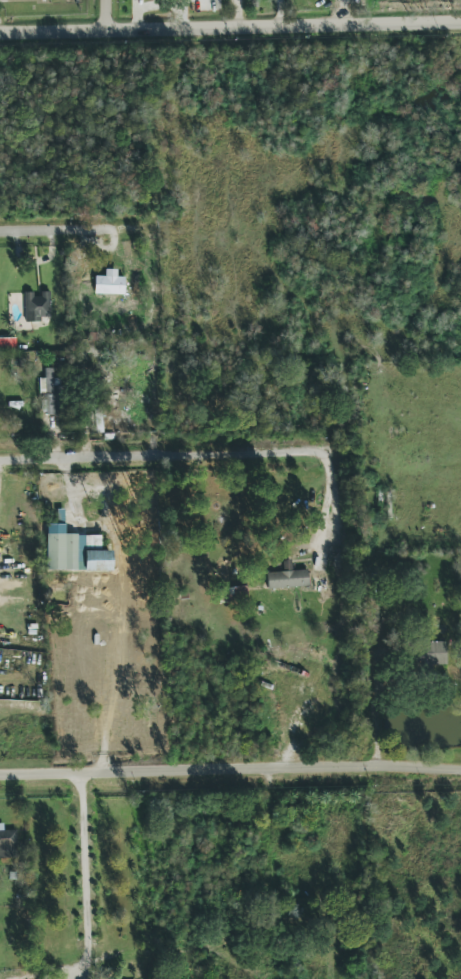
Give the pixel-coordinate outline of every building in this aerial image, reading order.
[(125,277),(117,277),(117,269),(106,269),(105,277),(95,276),(94,294),(124,295),(125,277)] [(24,293),(25,322),(41,322),(41,317),(51,317),(50,294),(33,294),(33,292),(24,293)] [(39,379),(40,397),(41,397),(42,415),(61,415),(60,378),(53,379),(53,368),(44,368),(45,378),(39,379)] [(46,524),(47,571),(112,571),(112,550),(101,550),(101,535),(65,535),(65,524),(46,524)] [(291,571),(291,566),(283,566),(284,572),(267,573),(268,589),(308,587),(308,570),(291,571)] [(446,666),(446,642),(421,643),(421,667),(446,666)] [(2,831),(2,830),(0,830),(0,858),(18,858),(17,830),(2,831)]
